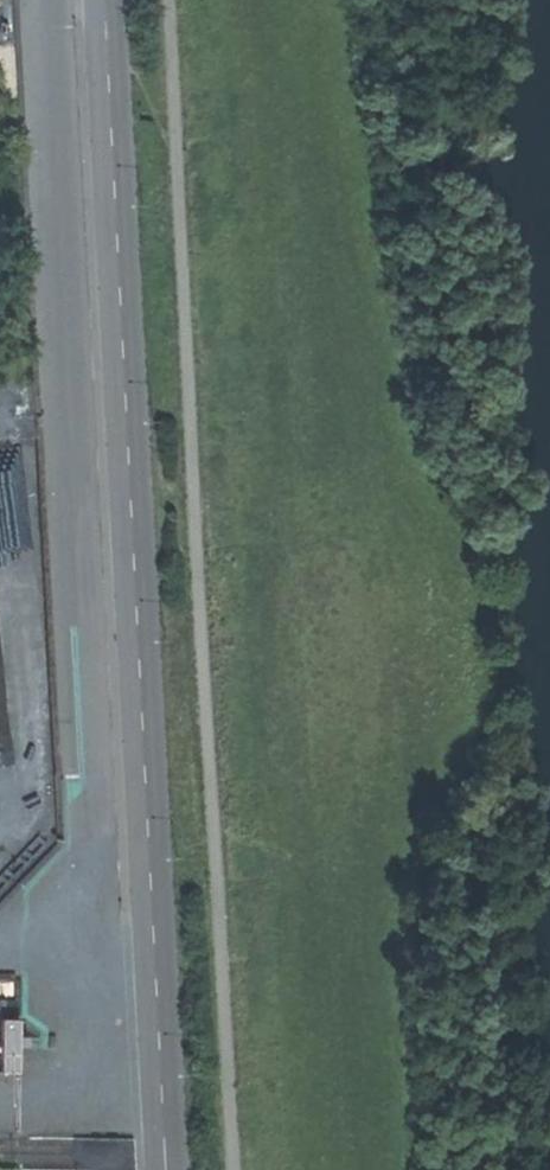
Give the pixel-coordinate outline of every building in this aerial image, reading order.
[(0,1019),(0,1072),(17,1072),(16,1019),(0,1019)]
